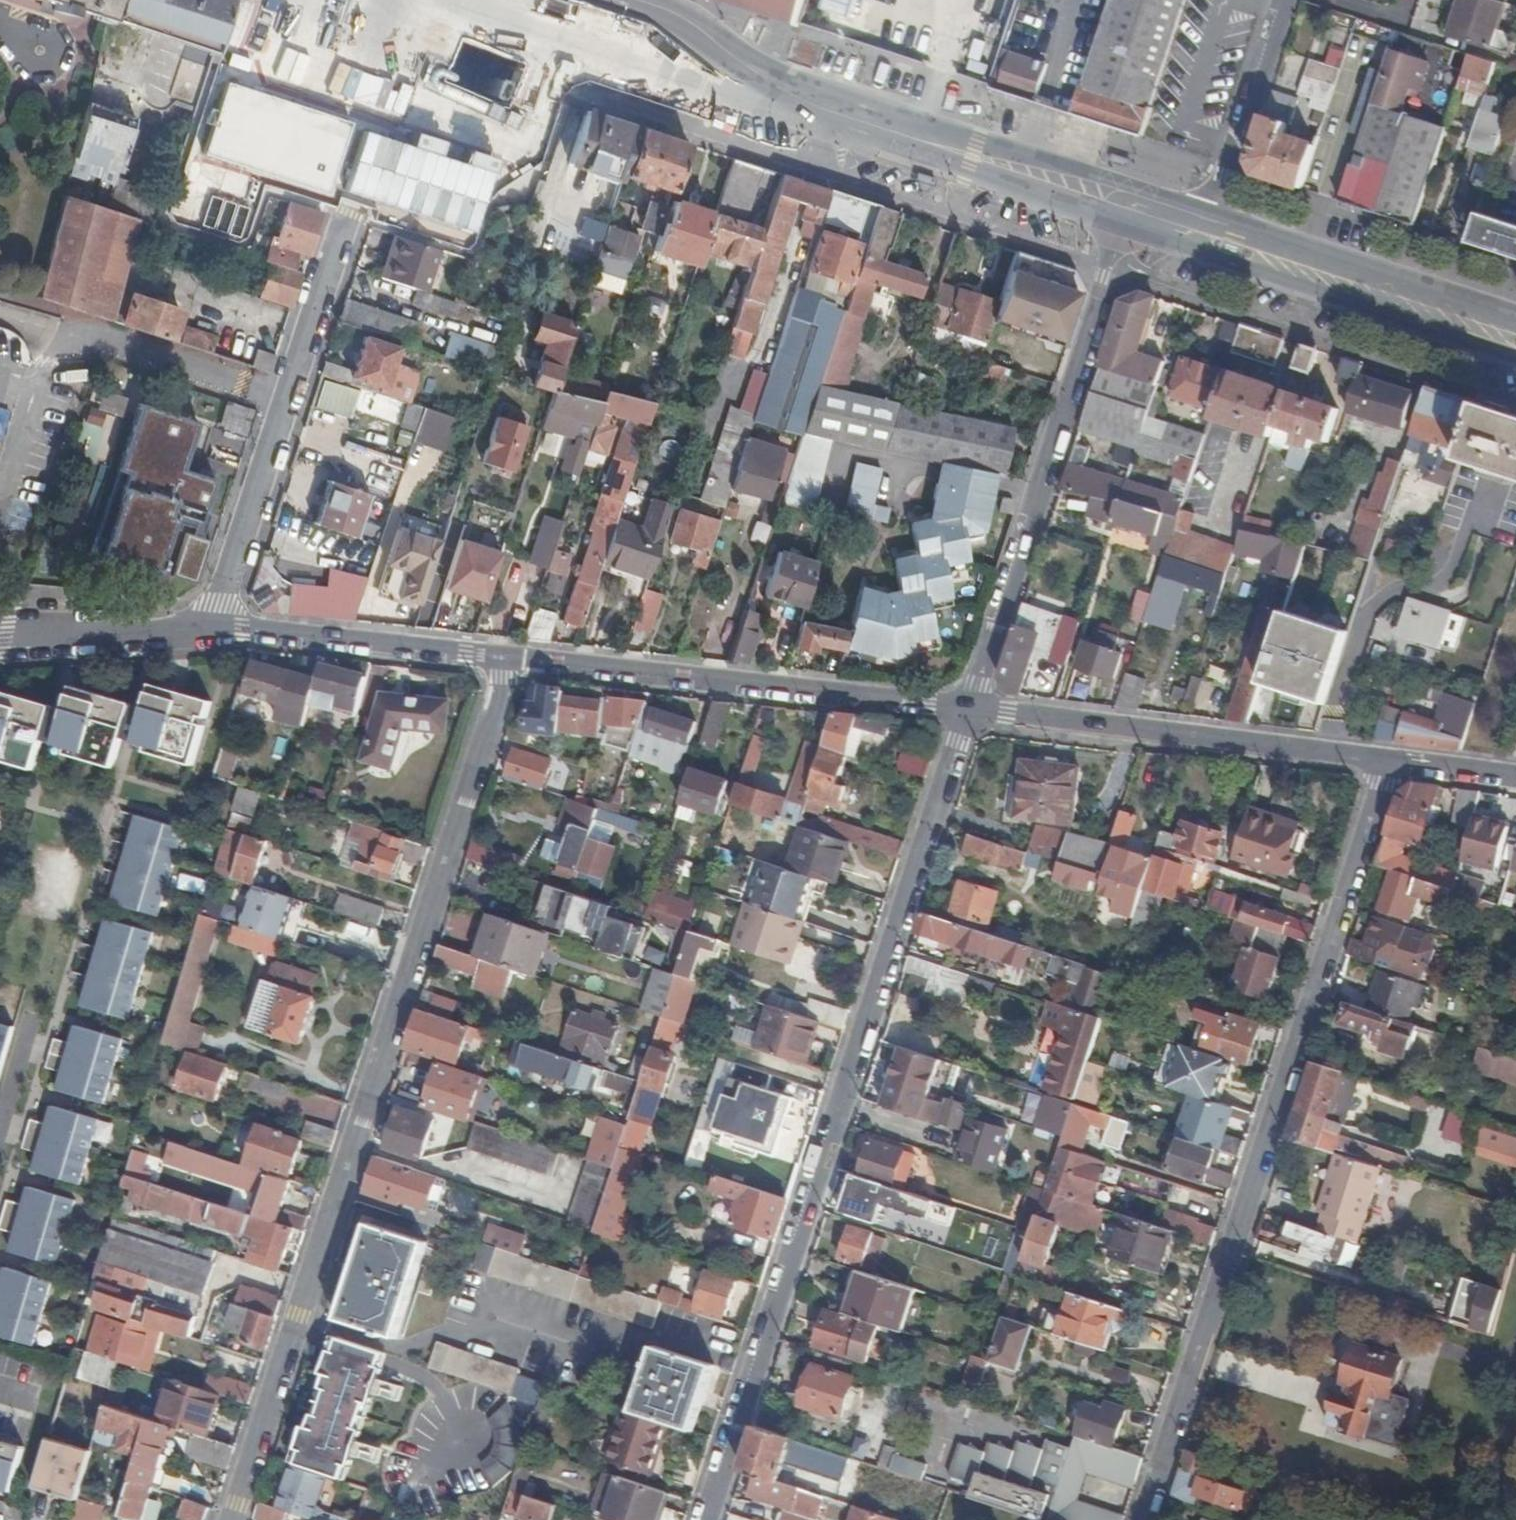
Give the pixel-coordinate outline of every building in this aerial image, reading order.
[(43,8),(55,12),(57,4),(45,0),(43,8)] [(45,0),(57,4),(55,12),(69,16),(72,9),(108,21),(110,22),(142,32),(161,38),(173,0),(45,0)] [(161,38),(211,55),(229,0),(173,0),(161,38)] [(772,17),(778,0),(720,0),(772,17)] [(800,26),(808,0),(778,0),(772,17),(800,26)] [(1068,113),(1142,137),(1186,0),(1109,0),(1068,113)] [(1452,35),(1511,56),(1515,40),(1515,38),(1497,32),(1506,5),(1493,0),(1464,0),(1452,35)] [(298,39),(288,66),(301,71),(311,44),(298,39)] [(1341,203),(1417,227),(1448,129),(1402,114),(1408,96),(1410,88),(1422,91),(1430,64),(1390,52),(1341,203)] [(1000,92),(1038,104),(1050,66),(1013,53),(1000,92)] [(1492,86),(1498,65),(1472,57),(1462,87),(1470,90),(1474,80),(1492,86)] [(1313,126),(1323,130),(1342,71),(1312,61),(1301,96),(1313,101),(1311,109),(1319,112),(1313,126)] [(1492,86),(1474,80),(1470,90),(1488,96),(1489,93),(1492,86)] [(1244,174),(1297,190),(1311,143),(1285,135),(1298,97),(1262,88),(1238,159),(1244,174)] [(1410,88),(1408,96),(1420,99),(1422,91),(1410,88)] [(1515,103),(1489,93),(1488,96),(1483,111),(1510,120),(1515,103)] [(87,105),(74,159),(119,174),(136,121),(87,105)] [(1472,145),(1499,153),(1510,120),(1483,111),(1472,145)] [(640,130),(587,113),(579,139),(624,153),(618,173),(612,177),(609,186),(621,189),(624,178),(640,130)] [(492,169),(363,127),(343,188),(471,230),(492,169)] [(687,146),(640,130),(624,178),(671,194),(687,146)] [(774,174),(734,161),(716,216),(736,224),(738,216),(747,219),(757,188),(768,192),(774,174)] [(1493,172),(1479,168),(1474,182),(1488,187),(1493,172)] [(829,192),(781,177),(763,233),(750,271),(723,353),(743,359),(777,256),(794,202),(807,206),(802,222),(817,227),(829,192)] [(107,211),(137,221),(155,227),(164,197),(165,195),(117,181),(107,211)] [(621,189),(609,186),(605,184),(601,196),(617,201),(621,189)] [(309,257),(328,198),(297,188),(278,243),(273,242),(265,263),(266,264),(292,272),(298,254),(309,257)] [(238,240),(247,210),(186,190),(176,220),(238,240)] [(877,208),(834,194),(824,225),(857,236),(853,246),(821,235),(809,272),(846,284),(842,297),(837,295),(833,306),(823,303),(821,309),(842,315),(862,255),(877,208)] [(617,201),(601,196),(598,204),(594,203),(588,219),(608,226),(617,201)] [(48,259),(37,300),(111,324),(137,221),(107,211),(64,198),(48,259)] [(666,225),(662,223),(652,253),(699,267),(703,256),(708,239),(702,237),(709,215),(673,203),(666,225)] [(662,223),(667,209),(650,204),(642,230),(645,233),(650,235),(644,250),(652,253),(662,223)] [(899,215),(877,208),(862,255),(880,262),(884,250),(887,251),(891,239),(899,215)] [(1471,213),(1462,242),(1515,260),(1515,227),(1471,213)] [(736,224),(716,216),(708,239),(703,256),(750,271),(763,233),(744,226),(736,224)] [(738,216),(736,224),(744,226),(747,219),(738,216)] [(608,228),(594,272),(625,282),(640,239),(608,228)] [(401,239),(387,281),(410,289),(424,247),(401,239)] [(424,294),(438,252),(424,247),(410,289),(417,291),(424,294)] [(880,262),(862,255),(842,315),(855,319),(860,321),(872,285),(925,300),(930,279),(880,262)] [(1073,274),(1016,256),(996,319),(1067,344),(1086,292),(1077,288),(1073,274)] [(292,308),(303,276),(292,272),(266,264),(264,271),(270,273),(268,280),(261,298),(292,308)] [(270,273),(264,271),(262,278),(268,280),(270,273)] [(594,272),(593,274),(589,286),(620,296),(625,282),(594,272)] [(793,299),(798,285),(790,282),(786,293),(784,293),(779,308),(780,309),(757,377),(767,381),(793,299)] [(997,298),(940,282),(927,324),(985,344),(997,298)] [(116,319),(115,325),(170,343),(179,315),(133,299),(134,294),(126,291),(123,301),(130,304),(125,321),(116,319)] [(460,306),(424,294),(417,291),(413,306),(455,320),(460,306)] [(661,319),(667,301),(647,294),(641,312),(661,319)] [(1139,354),(1156,299),(1144,295),(1124,303),(1094,394),(1151,413),(1157,394),(1159,387),(1164,371),(1167,364),(1139,354)] [(842,315),(821,309),(793,299),(767,381),(755,417),(753,423),(780,433),(798,381),(815,328),(836,334),(842,315)] [(418,325),(347,301),(339,323),(411,347),(418,325)] [(842,315),(836,334),(819,389),(831,392),(855,319),(842,315)] [(1243,328),(1227,322),(1219,350),(1234,355),(1243,328)] [(571,342),(576,327),(562,323),(557,338),(571,342)] [(819,389),(836,334),(815,328),(798,381),(780,433),(801,440),(804,435),(819,389)] [(1243,328),(1234,355),(1278,369),(1286,342),(1243,328)] [(185,330),(180,347),(210,356),(215,340),(185,330)] [(442,357),(495,375),(503,351),(450,334),(442,357)] [(561,374),(571,342),(557,338),(552,336),(534,387),(554,394),(561,374)] [(380,396),(397,401),(404,378),(392,374),(395,366),(399,350),(365,339),(354,374),(326,365),(322,377),(351,387),(353,381),(382,391),(380,396)] [(1320,353),(1303,348),(1296,370),(1312,376),(1320,353)] [(251,370),(270,376),(275,359),(257,352),(251,370)] [(1215,412),(1228,375),(1185,360),(1174,398),(1215,412)] [(1365,368),(1347,363),(1341,384),(1358,390),(1363,375),(1365,368)] [(1004,371),(981,364),(978,375),(982,378),(1000,383),(1004,371)] [(397,401),(408,405),(411,406),(421,375),(395,366),(392,374),(404,378),(397,401)] [(1172,373),(1164,371),(1159,387),(1166,389),(1172,373)] [(606,393),(609,385),(561,374),(554,394),(602,405),(606,393)] [(1276,391),(1228,375),(1215,412),(1213,421),(1262,437),(1276,391)] [(1363,375),(1358,390),(1351,413),(1400,430),(1412,391),(1363,375)] [(326,383),(317,409),(352,421),(360,395),(326,383)] [(1463,400),(1421,386),(1404,445),(1423,452),(1418,469),(1436,475),(1432,488),(1440,491),(1442,486),(1452,488),(1447,456),(1463,400)] [(831,392),(819,389),(804,435),(831,441),(884,453),(899,406),(831,392)] [(1288,395),(1276,391),(1262,437),(1273,441),(1278,427),(1288,395)] [(653,405),(606,393),(602,405),(595,427),(587,451),(604,457),(613,430),(606,427),(610,416),(636,423),(632,436),(622,432),(589,532),(592,534),(578,578),(595,584),(601,565),(615,524),(624,494),(648,424),(653,405)] [(554,394),(549,411),(595,427),(602,405),(554,394)] [(1151,413),(1094,394),(1081,432),(1139,451),(1151,413)] [(1157,394),(1151,413),(1139,451),(1138,455),(1178,469),(1175,478),(1177,479),(1192,484),(1207,437),(1156,421),(1164,396),(1157,394)] [(1341,412),(1288,395),(1278,427),(1298,435),(1293,452),(1291,457),(1308,462),(1311,451),(1313,451),(1317,441),(1330,445),(1341,412)] [(224,399),(217,426),(246,434),(253,407),(224,399)] [(1463,400),(1447,456),(1515,480),(1515,416),(1463,400)] [(665,408),(654,404),(653,405),(648,424),(659,428),(665,408)] [(402,427),(416,433),(424,410),(411,406),(408,405),(402,427)] [(990,427),(899,406),(884,453),(941,466),(980,474),(990,427)] [(134,427),(124,423),(88,531),(97,534),(91,552),(155,573),(179,505),(203,514),(214,483),(181,471),(197,425),(142,407),(134,427)] [(753,423),(755,417),(731,409),(722,434),(721,434),(710,464),(713,465),(701,502),(725,509),(731,490),(747,442),(753,423)] [(416,433),(413,443),(437,451),(448,418),(424,410),(416,433)] [(492,413),(481,460),(516,468),(527,421),(492,413)] [(995,478),(1004,480),(1014,433),(990,427),(980,474),(995,478)] [(1278,427),(1273,441),(1272,445),(1293,452),(1298,435),(1278,427)] [(831,441),(804,435),(801,440),(780,507),(814,514),(831,441)] [(747,442),(731,490),(768,500),(783,453),(747,442)] [(1114,459),(1130,464),(1134,450),(1118,445),(1114,459)] [(1092,451),(1077,446),(1063,490),(1121,503),(1128,483),(1130,476),(1123,474),(1121,481),(1085,470),(1092,451)] [(1403,471),(1407,459),(1394,455),(1387,477),(1383,476),(1371,515),(1376,517),(1362,561),(1373,563),(1403,471)] [(1412,460),(1407,459),(1403,471),(1408,473),(1412,460)] [(882,472),(857,466),(845,516),(886,526),(890,511),(874,508),(882,472)] [(990,499),(995,478),(980,474),(941,466),(937,488),(990,499)] [(1192,484),(1177,479),(1172,497),(1186,501),(1192,484)] [(362,518),(365,510),(369,498),(371,498),(371,496),(328,482),(327,483),(329,485),(316,523),(314,522),(314,524),(357,539),(358,537),(356,536),(362,518)] [(1128,483),(1121,503),(1180,521),(1183,512),(1186,501),(1172,497),(1128,483)] [(849,636),(845,651),(878,659),(879,657),(896,661),(914,657),(911,643),(935,638),(927,603),(950,598),(945,569),(968,563),(964,539),(983,535),(986,520),(980,519),(981,512),(987,513),(990,499),(937,488),(933,505),(943,507),(940,520),(930,522),(911,526),(917,557),(893,563),(900,594),(891,595),(896,616),(888,618),(884,597),(881,597),(861,591),(851,628),(853,629),(851,636),(849,635),(849,636)] [(641,533),(651,503),(624,494),(615,524),(641,533)] [(648,581),(671,510),(651,503),(641,533),(615,524),(601,565),(648,581)] [(1180,521),(1121,503),(1115,524),(1159,537),(1162,528),(1176,533),(1180,521)] [(761,523),(774,527),(780,509),(768,505),(761,523)] [(943,507),(933,505),(930,522),(940,520),(943,507)] [(371,513),(365,510),(362,518),(369,521),(371,513)] [(1168,557),(1227,577),(1236,552),(1190,535),(1196,516),(1183,512),(1180,521),(1176,533),(1172,544),(1168,557)] [(693,566),(705,570),(719,526),(680,513),(670,543),(696,551),(693,566)] [(1267,524),(1247,517),(1243,532),(1264,537),(1267,524)] [(545,520),(539,536),(557,542),(563,526),(545,520)] [(1159,537),(1172,544),(1176,533),(1162,528),(1159,537)] [(377,595),(419,607),(440,543),(399,530),(377,595)] [(1295,580),(1307,547),(1298,545),(1264,537),(1243,532),(1237,549),(1266,559),(1263,571),(1295,580)] [(458,535),(442,586),(485,600),(501,548),(458,535)] [(530,563),(549,569),(552,558),(557,542),(539,536),(530,563)] [(1307,547),(1309,540),(1301,537),(1298,545),(1307,547)] [(1413,547),(1393,540),(1385,561),(1407,568),(1413,547)] [(557,542),(552,558),(566,563),(571,547),(557,542)] [(1362,561),(1307,547),(1295,580),(1289,599),(1284,614),(1283,617),(1256,701),(1247,726),(1269,728),(1292,656),(1286,654),(1291,636),(1298,639),(1311,643),(1325,602),(1342,607),(1331,644),(1328,643),(1300,732),(1317,734),(1372,566),(1373,563),(1362,561)] [(764,598),(805,610),(816,567),(778,555),(764,598)] [(266,592),(273,602),(282,597),(275,586),(281,581),(272,568),(274,560),(263,556),(250,599),(252,601),(266,592)] [(1205,617),(1214,620),(1227,577),(1168,557),(1155,595),(1154,598),(1162,601),(1170,578),(1213,593),(1205,617)] [(323,621),(354,624),(368,581),(328,571),(326,590),(323,621)] [(819,587),(836,592),(840,576),(824,571),(819,587)] [(563,623),(580,629),(593,589),(576,583),(563,623)] [(286,617),(306,619),(309,588),(290,586),(286,617)] [(306,619),(323,621),(326,590),(309,588),(306,619)] [(644,591),(632,630),(650,636),(662,597),(644,591)] [(252,601),(259,611),(273,602),(266,592),(252,601)] [(1133,620),(1146,624),(1154,598),(1155,595),(1142,592),(1133,620)] [(891,595),(884,597),(888,618),(896,616),(891,595)] [(1272,610),(1284,614),(1289,599),(1276,596),(1272,610)] [(1411,599),(1402,629),(1421,636),(1418,642),(1442,651),(1454,614),(1411,599)] [(1265,611),(1283,617),(1284,614),(1272,610),(1266,607),(1265,611)] [(524,643),(547,645),(556,617),(535,610),(524,643)] [(1237,695),(1256,701),(1283,617),(1265,611),(1257,633),(1258,635),(1237,695)] [(729,664),(748,667),(764,618),(746,612),(729,664)] [(1073,652),(1082,625),(1063,619),(1054,647),(1073,652)] [(817,646),(844,652),(845,651),(849,636),(801,625),(795,648),(815,653),(817,646)] [(1101,634),(1119,639),(1122,632),(1104,626),(1101,634)] [(1402,629),(1400,636),(1418,642),(1421,636),(1402,629)] [(1016,634),(1039,641),(1040,638),(1017,630),(1016,634)] [(1010,696),(1020,697),(1039,641),(1016,634),(1000,681),(1010,696)] [(1120,639),(1119,639),(1101,634),(1097,647),(1088,645),(1081,668),(1116,679),(1123,656),(1115,653),(1120,639)] [(1292,656),(1298,639),(1291,636),(1286,654),(1292,656)] [(325,662),(306,660),(301,678),(255,666),(246,697),(281,707),(291,709),(287,724),(305,730),(314,702),(323,670),(325,662)] [(246,697),(255,666),(250,665),(241,695),(246,697)] [(357,715),(367,680),(323,670),(314,702),(357,715)] [(1118,709),(1137,712),(1147,682),(1128,675),(1118,709)] [(1194,677),(1184,708),(1193,710),(1203,680),(1194,677)] [(213,706),(153,689),(146,712),(137,747),(150,750),(148,756),(180,765),(181,759),(197,764),(213,706)] [(565,700),(565,694),(543,691),(541,709),(530,708),(528,733),(560,737),(561,730),(565,700)] [(1386,706),(1375,741),(1460,752),(1476,704),(1436,691),(1432,703),(1448,709),(1443,722),(1386,706)] [(134,709),(73,692),(67,715),(57,750),(70,753),(68,759),(100,768),(102,762),(117,767),(124,743),(134,709)] [(1228,723),(1247,726),(1256,701),(1237,695),(1228,723)] [(0,697),(0,765),(20,771),(22,765),(37,770),(44,746),(54,712),(0,697)] [(448,704),(384,698),(364,762),(391,770),(403,730),(446,734),(448,704)] [(602,735),(603,723),(605,705),(565,700),(561,730),(602,735)] [(646,710),(647,706),(605,701),(605,705),(603,723),(619,727),(611,752),(630,758),(635,743),(646,710)] [(722,737),(732,706),(716,704),(703,743),(714,746),(717,736),(722,737)] [(277,722),(287,724),(291,709),(281,707),(277,722)] [(134,709),(124,743),(137,747),(146,712),(134,709)] [(698,727),(646,710),(635,743),(683,759),(685,752),(689,754),(698,727)] [(67,715),(54,712),(44,746),(57,750),(67,715)] [(825,751),(847,760),(855,732),(864,734),(888,741),(893,723),(835,717),(825,751)] [(524,733),(511,729),(507,741),(529,748),(532,739),(526,737),(524,733)] [(855,732),(847,760),(857,763),(864,734),(855,732)] [(733,807),(801,828),(822,761),(807,756),(792,803),(747,789),(752,772),(755,773),(764,741),(756,738),(733,807)] [(225,743),(214,774),(231,780),(242,749),(225,743)] [(558,757),(559,746),(551,744),(550,754),(558,757)] [(150,750),(137,747),(135,752),(148,756),(150,750)] [(70,753),(57,750),(55,755),(68,759),(70,753)] [(828,837),(900,861),(905,845),(823,819),(827,806),(842,811),(848,788),(839,785),(847,760),(825,751),(822,761),(801,828),(806,830),(828,837)] [(508,780),(543,792),(553,764),(518,752),(508,780)] [(897,773),(926,781),(931,766),(902,758),(897,773)] [(181,759),(180,765),(195,769),(197,764),(181,759)] [(102,762),(100,768),(116,772),(117,767),(102,762)] [(1010,820),(1074,828),(1081,771),(1022,764),(1021,781),(1015,781),(1010,820)] [(22,765),(20,771),(35,775),(37,770),(22,765)] [(729,783),(694,772),(683,805),(696,810),(718,817),(720,810),(723,803),(729,783)] [(254,819),(261,795),(241,788),(233,812),(254,819)] [(1401,796),(1377,869),(1392,874),(1455,894),(1459,879),(1401,861),(1405,849),(1400,847),(1401,843),(1421,850),(1439,791),(1414,788),(1401,796)] [(1477,810),(1481,796),(1461,794),(1458,806),(1477,810)] [(696,810),(683,805),(678,819),(692,824),(696,810)] [(1300,826),(1250,809),(1248,816),(1298,833),(1300,826)] [(1137,818),(1123,813),(1110,851),(1105,868),(1122,874),(1122,877),(1104,871),(1101,878),(1134,888),(1144,891),(1154,861),(1121,850),(1124,839),(1130,841),(1137,818)] [(1298,833),(1248,816),(1233,860),(1288,878),(1295,857),(1291,855),(1298,833)] [(186,831),(139,817),(114,905),(160,918),(186,831)] [(1475,821),(1468,848),(1501,857),(1509,830),(1475,821)] [(1198,863),(1212,867),(1222,837),(1185,825),(1180,839),(1163,834),(1158,850),(1182,858),(1198,863)] [(574,826),(560,866),(580,873),(583,866),(597,871),(606,845),(591,840),(594,832),(574,826)] [(812,879),(835,886),(848,849),(826,842),(828,837),(806,830),(793,873),(812,879)] [(400,861),(423,869),(429,849),(371,831),(357,873),(392,885),(400,861)] [(255,887),(256,887),(269,844),(237,835),(230,856),(242,860),(235,880),(255,887)] [(557,860),(563,842),(547,837),(541,854),(557,860)] [(1105,868),(1110,851),(1068,837),(1059,864),(1061,865),(1101,878),(1104,871),(1105,868)] [(1029,872),(1033,857),(972,838),(966,856),(1023,874),(1024,870),(1029,872)] [(1420,854),(1421,850),(1401,843),(1400,847),(1405,849),(1420,854)] [(517,859),(473,845),(468,862),(511,877),(517,859)] [(1184,905),(1198,863),(1182,858),(1180,866),(1164,861),(1163,862),(1155,859),(1154,861),(1144,891),(1163,899),(1184,905)] [(753,908),(799,923),(812,879),(793,873),(767,865),(753,908)] [(1116,903),(1114,910),(1126,914),(1134,888),(1101,878),(1061,865),(1055,884),(1091,895),(1094,884),(1104,888),(1101,898),(1116,903)] [(1455,894),(1392,874),(1379,915),(1412,926),(1418,909),(1411,906),(1413,898),(1421,901),(1447,910),(1450,901),(1455,903),(1457,895),(1455,894)] [(1459,879),(1455,894),(1457,895),(1471,900),(1476,885),(1459,879)] [(998,896),(961,884),(952,915),(965,919),(963,924),(971,926),(972,921),(989,927),(998,896)] [(255,887),(242,930),(282,943),(296,900),(256,887),(255,887)] [(1144,892),(1144,891),(1134,888),(1126,914),(1135,917),(1144,892)] [(1133,922),(1131,931),(1151,937),(1163,899),(1144,891),(1144,892),(1135,917),(1133,922)] [(1230,920),(1235,922),(1284,938),(1285,937),(1304,943),(1310,925),(1240,900),(1240,898),(1220,892),(1213,910),(1231,917),(1230,920)] [(680,931),(692,934),(700,908),(653,894),(645,919),(680,931)] [(338,914),(380,928),(386,911),(343,897),(338,914)] [(210,898),(206,908),(234,919),(238,909),(210,898)] [(614,909),(578,898),(566,933),(588,940),(590,932),(602,935),(597,952),(635,964),(645,930),(610,919),(614,909)] [(1411,906),(1418,909),(1421,901),(1413,898),(1411,906)] [(734,948),(792,967),(797,951),(792,950),(800,923),(799,923),(753,908),(747,906),(734,948)] [(1112,915),(1133,922),(1135,917),(1126,914),(1114,910),(1112,915)] [(493,918),(487,916),(474,959),(480,960),(493,918)] [(1088,970),(1089,968),(924,916),(918,935),(924,937),(922,944),(979,963),(981,956),(1000,961),(997,969),(1007,972),(1003,983),(1017,987),(1027,958),(1052,966),(1048,976),(1082,987),(1074,1011),(1095,1018),(1101,997),(1108,976),(1088,970)] [(203,917),(165,1047),(189,1055),(197,1057),(206,1031),(190,1025),(222,923),(203,917)] [(550,936),(493,918),(480,960),(516,972),(536,979),(550,936)] [(155,934),(109,920),(83,1008),(129,1021),(155,934)] [(1435,953),(1431,940),(1430,939),(1377,920),(1377,922),(1369,948),(1353,943),(1348,960),(1355,961),(1355,960),(1382,969),(1396,974),(1422,982),(1425,984),(1430,969),(1435,953)] [(1266,1004),(1287,940),(1284,938),(1235,922),(1230,940),(1235,946),(1246,949),(1232,992),(1266,1004)] [(277,960),(283,943),(282,943),(242,930),(236,929),(230,944),(277,960)] [(682,966),(692,934),(680,931),(670,962),(682,966)] [(715,956),(719,943),(692,934),(682,966),(678,978),(693,982),(703,952),(715,956)] [(474,959),(440,947),(434,964),(478,978),(474,990),(506,1000),(516,972),(480,960),(474,959)] [(265,983),(250,1030),(301,1047),(317,1000),(313,999),(319,980),(279,967),(273,986),(265,983)] [(1422,982),(1396,974),(1382,969),(1374,996),(1377,998),(1372,1013),(1408,1025),(1413,1009),(1420,989),(1422,982)] [(664,1020),(678,978),(656,970),(642,1014),(664,1020)] [(687,1028),(700,985),(693,982),(678,978),(664,1020),(680,1026),(687,1028)] [(1001,988),(973,978),(970,989),(986,994),(985,999),(996,1002),(1001,988)] [(1339,986),(1334,1001),(1348,1005),(1357,1009),(1362,994),(1339,986)] [(1420,989),(1413,1009),(1424,1012),(1430,992),(1420,989)] [(459,1004),(425,993),(419,1012),(452,1022),(459,1004)] [(844,1031),(850,1014),(812,1002),(810,1008),(777,997),(775,1003),(769,1001),(768,1006),(774,1008),(815,1022),(819,1023),(844,1031)] [(1095,1018),(1102,1019),(1109,999),(1101,997),(1095,1018)] [(1064,1035),(1072,1010),(1050,1003),(1045,1020),(1051,1022),(1055,1031),(1064,1035)] [(1357,1009),(1348,1005),(1341,1027),(1374,1038),(1371,1044),(1379,1047),(1377,1053),(1398,1061),(1402,1052),(1408,1054),(1417,1029),(1408,1025),(1372,1013),(1357,1009)] [(815,1022),(774,1008),(760,1051),(806,1066),(811,1050),(806,1048),(815,1022)] [(1046,1089),(1076,1099),(1079,1089),(1088,1063),(1102,1019),(1095,1018),(1074,1011),(1072,1010),(1064,1035),(1046,1089)] [(452,1022),(419,1012),(407,1051),(458,1067),(471,1029),(452,1022)] [(580,1064),(616,1076),(618,1069),(606,1065),(618,1028),(603,1024),(605,1018),(594,1014),(592,1020),(575,1015),(561,1058),(580,1064)] [(1233,1063),(1248,1068),(1262,1026),(1233,1016),(1231,1022),(1212,1016),(1201,1052),(1233,1063)] [(670,1059),(680,1026),(664,1020),(650,1063),(643,1085),(643,1086),(630,1124),(629,1127),(622,1149),(634,1153),(645,1121),(649,1122),(659,1090),(665,1092),(675,1061),(670,1059)] [(811,1050),(819,1023),(815,1022),(806,1048),(811,1050)] [(0,1024),(0,1080),(3,1081),(18,1029),(0,1024)] [(124,1041),(78,1027),(72,1046),(56,1040),(48,1069),(64,1074),(58,1092),(105,1106),(124,1041)] [(580,1064),(561,1058),(520,1045),(513,1066),(573,1085),(580,1064)] [(923,1059),(882,1045),(867,1092),(908,1106),(923,1059)] [(1191,1097),(1214,1104),(1220,1085),(1216,1083),(1219,1076),(1223,1077),(1228,1079),(1233,1063),(1201,1052),(1180,1045),(1165,1088),(1191,1097)] [(1501,1056),(1481,1050),(1475,1071),(1494,1078),(1501,1056)] [(216,1103),(228,1068),(197,1057),(189,1055),(178,1090),(216,1103)] [(1494,1078),(1515,1085),(1515,1061),(1501,1056),(1494,1078)] [(643,1085),(650,1063),(637,1059),(629,1081),(643,1085)] [(1079,1089),(1100,1095),(1108,1069),(1088,1063),(1079,1089)] [(1313,1065),(1289,1141),(1334,1156),(1340,1139),(1345,1123),(1360,1080),(1313,1065)] [(470,1123),(484,1080),(442,1066),(428,1108),(470,1123)] [(769,1094),(774,1078),(738,1067),(716,1131),(771,1150),(777,1133),(778,1133),(784,1115),(783,1115),(787,1100),(769,1094)] [(286,1104),(292,1089),(248,1074),(243,1090),(286,1104)] [(630,1124),(643,1086),(623,1079),(611,1117),(630,1124)] [(486,1128),(499,1086),(484,1080),(470,1123),(477,1125),(486,1128)] [(1076,1099),(1076,1100),(1096,1107),(1100,1095),(1079,1089),(1076,1099)] [(1074,1105),(1048,1096),(1037,1128),(1063,1136),(1074,1105)] [(1427,1103),(1410,1096),(1406,1108),(1424,1114),(1427,1103)] [(927,1120),(940,1124),(947,1101),(934,1097),(927,1120)] [(1216,1152),(1241,1161),(1246,1144),(1225,1137),(1234,1111),(1214,1104),(1191,1097),(1175,1139),(1180,1140),(1216,1152)] [(955,1127),(963,1105),(949,1101),(942,1123),(955,1127)] [(1060,1147),(1076,1153),(1087,1120),(1103,1126),(1106,1116),(1074,1105),(1063,1136),(1060,1147)] [(81,1187),(100,1122),(54,1108),(49,1126),(32,1121),(23,1150),(40,1155),(35,1173),(81,1187)] [(1443,1137),(1461,1142),(1468,1113),(1450,1108),(1443,1137)] [(387,1148),(424,1160),(436,1121),(400,1109),(387,1148)] [(615,1171),(622,1149),(629,1127),(604,1120),(590,1162),(615,1171)] [(958,1161),(995,1173),(1008,1132),(972,1120),(958,1161)] [(1515,1161),(1515,1131),(1486,1121),(1478,1147),(1509,1159),(1515,1161)] [(1345,1123),(1340,1139),(1350,1142),(1355,1125),(1345,1123)] [(552,1178),(561,1153),(486,1128),(477,1125),(468,1150),(552,1178)] [(247,1168),(270,1176),(272,1170),(292,1176),(303,1143),(283,1136),(284,1134),(261,1126),(247,1168)] [(307,1141),(333,1149),(338,1135),(312,1126),(307,1141)] [(1206,1184),(1216,1152),(1180,1140),(1170,1172),(1206,1184)] [(872,1142),(860,1178),(905,1192),(917,1157),(872,1142)] [(277,1226),(282,1212),(291,1183),(270,1176),(247,1168),(173,1145),(168,1162),(244,1187),(245,1182),(268,1189),(258,1220),(277,1226)] [(1075,1200),(1089,1157),(1076,1153),(1060,1147),(1046,1190),(1047,1191),(1075,1200)] [(644,1156),(634,1153),(622,1149),(615,1171),(607,1196),(629,1203),(644,1156)] [(126,1177),(136,1180),(143,1160),(139,1159),(141,1153),(134,1152),(126,1177)] [(1381,1171),(1336,1157),(1327,1186),(1332,1188),(1329,1199),(1323,1196),(1317,1214),(1324,1216),(1318,1232),(1345,1241),(1356,1244),(1381,1171)] [(435,1213),(446,1182),(377,1159),(366,1194),(401,1206),(402,1203),(406,1204),(402,1218),(443,1232),(448,1217),(435,1213)] [(595,1231),(603,1208),(607,1196),(615,1171),(590,1162),(589,1162),(569,1222),(595,1231)] [(704,1186),(707,1176),(703,1175),(699,1189),(731,1199),(742,1202),(743,1199),(704,1186)] [(777,1241),(789,1203),(707,1176),(704,1186),(743,1199),(742,1202),(734,1227),(777,1241)] [(860,1178),(853,1176),(841,1213),(865,1221),(869,1208),(882,1212),(884,1204),(951,1226),(956,1209),(905,1192),(860,1178)] [(257,1267),(280,1274),(295,1232),(277,1226),(258,1220),(136,1180),(126,1177),(124,1187),(136,1190),(133,1202),(229,1233),(230,1231),(260,1241),(266,1243),(259,1262),(257,1267)] [(1332,1188),(1327,1186),(1323,1196),(1329,1199),(1332,1188)] [(1033,1234),(1047,1191),(1046,1190),(1037,1187),(1023,1231),(1033,1234)] [(57,1268),(76,1203),(30,1189),(25,1208),(8,1202),(0,1231),(16,1236),(11,1255),(57,1268)] [(1019,1277),(1053,1288),(1058,1271),(1045,1267),(1059,1224),(1046,1220),(1050,1211),(1080,1221),(1087,1204),(1075,1200),(1047,1191),(1033,1234),(1019,1277)] [(236,1209),(247,1213),(252,1198),(241,1194),(236,1209)] [(118,1207),(115,1218),(128,1222),(131,1211),(118,1207)] [(594,1235),(618,1243),(626,1217),(603,1208),(595,1231),(594,1235)] [(956,1209),(951,1226),(956,1227),(962,1211),(956,1209)] [(295,1232),(304,1233),(308,1218),(282,1212),(277,1226),(295,1232)] [(1159,1276),(1174,1233),(1170,1232),(1125,1217),(1111,1260),(1159,1276)] [(1194,1240),(1212,1246),(1216,1236),(1197,1230),(1198,1226),(1174,1219),(1170,1232),(1174,1233),(1179,1235),(1194,1240)] [(162,1331),(190,1340),(197,1319),(196,1319),(203,1297),(204,1297),(214,1266),(213,1266),(217,1254),(114,1221),(89,1307),(96,1309),(133,1321),(155,1328),(162,1331)] [(1318,1232),(1285,1221),(1279,1240),(1308,1249),(1305,1256),(1337,1267),(1345,1241),(1318,1232)] [(384,1336),(396,1341),(427,1245),(370,1226),(356,1268),(362,1270),(358,1281),(353,1279),(339,1321),(377,1334),(376,1337),(382,1339),(384,1336)] [(498,1250),(515,1256),(521,1237),(489,1226),(482,1245),(484,1245),(498,1250)] [(864,1270),(875,1236),(851,1228),(840,1262),(864,1270)] [(1018,1229),(1005,1272),(1019,1277),(1033,1234),(1023,1231),(1018,1229)] [(1179,1235),(1174,1233),(1159,1276),(1164,1278),(1179,1235)] [(253,1260),(259,1262),(266,1243),(260,1241),(253,1260)] [(490,1276),(491,1275),(498,1250),(484,1245),(475,1271),(490,1276)] [(580,1277),(515,1256),(498,1250),(491,1275),(572,1302),(580,1277)] [(1404,1260),(1391,1256),(1386,1274),(1398,1278),(1404,1260)] [(1503,1294),(1510,1268),(1495,1263),(1488,1288),(1503,1294)] [(356,1268),(352,1267),(348,1278),(353,1279),(358,1281),(362,1270),(356,1268)] [(1359,1275),(1337,1267),(1331,1284),(1354,1291),(1359,1275)] [(53,1284),(7,1270),(1,1289),(0,1288),(0,1339),(34,1349),(53,1284)] [(726,1317),(739,1281),(707,1271),(695,1308),(726,1317)] [(845,1315),(880,1325),(902,1333),(916,1291),(859,1272),(845,1315)] [(661,1303),(660,1303),(580,1277),(572,1302),(653,1329),(661,1303)] [(1492,1337),(1503,1294),(1488,1288),(1465,1281),(1452,1324),(1492,1337)] [(244,1344),(265,1350),(281,1300),(243,1288),(229,1330),(247,1335),(244,1344)] [(661,1303),(679,1309),(684,1296),(664,1290),(660,1303),(661,1303)] [(1098,1350),(1105,1352),(1109,1338),(1118,1310),(1070,1294),(1056,1336),(1079,1344),(1098,1350)] [(96,1309),(89,1307),(87,1314),(94,1316),(96,1309)] [(845,1315),(829,1309),(817,1347),(868,1364),(880,1325),(845,1315)] [(1125,1330),(1131,1314),(1118,1310),(1109,1338),(1125,1330)] [(120,1364),(147,1372),(157,1346),(149,1344),(155,1328),(133,1321),(131,1328),(102,1318),(92,1354),(120,1364)] [(1016,1369),(1029,1327),(1005,1319),(1005,1320),(992,1361),(1016,1369)] [(149,1344),(157,1346),(162,1331),(155,1328),(149,1344)] [(385,1355),(339,1341),(335,1354),(380,1369),(385,1355)] [(1095,1360),(1098,1350),(1079,1344),(1076,1354),(1095,1360)] [(513,1396),(520,1376),(521,1371),(439,1345),(431,1369),(513,1396)] [(693,1433),(714,1368),(654,1349),(650,1362),(647,1362),(646,1367),(649,1368),(634,1413),(669,1425),(693,1433)] [(1343,1431),(1364,1438),(1366,1439),(1367,1438),(1372,1440),(1395,1447),(1410,1402),(1391,1396),(1402,1363),(1359,1349),(1347,1383),(1349,1384),(1344,1397),(1337,1395),(1331,1412),(1333,1412),(1328,1425),(1343,1430),(1343,1431)] [(114,1384),(120,1364),(92,1354),(87,1353),(79,1380),(112,1390),(114,1384)] [(380,1369),(335,1354),(331,1353),(323,1376),(327,1377),(323,1391),(327,1392),(319,1418),(314,1417),(309,1430),(306,1428),(298,1451),(302,1453),(297,1466),(324,1475),(342,1481),(346,1468),(350,1469),(362,1432),(357,1430),(366,1405),(371,1407),(384,1370),(380,1369)] [(859,1367),(819,1354),(801,1406),(842,1419),(859,1367)] [(966,1385),(982,1391),(992,1361),(976,1357),(966,1385)] [(1105,1377),(1128,1386),(1132,1374),(1109,1367),(1105,1377)] [(222,1397),(248,1406),(253,1388),(211,1376),(206,1392),(222,1397)] [(538,1405),(546,1384),(520,1376),(513,1396),(512,1397),(538,1405)] [(179,1430),(194,1435),(207,1439),(222,1397),(206,1392),(174,1381),(159,1424),(179,1430)] [(107,1407),(120,1411),(128,1388),(114,1384),(112,1390),(107,1407)] [(525,1448),(537,1453),(559,1389),(547,1385),(525,1448)] [(1076,1438),(1114,1450),(1126,1411),(1107,1405),(1105,1411),(1099,1410),(1101,1405),(1090,1402),(1089,1407),(1087,1406),(1076,1438)] [(522,1425),(510,1404),(490,1422),(495,1433),(496,1447),(491,1457),(481,1465),(493,1489),(513,1471),(523,1449),(522,1425)] [(121,1451),(139,1457),(150,1420),(120,1411),(107,1407),(101,1428),(126,1436),(121,1451)] [(657,1461),(669,1425),(634,1413),(626,1410),(609,1463),(661,1480),(667,1465),(657,1461)] [(132,1482),(154,1489),(161,1491),(165,1477),(158,1475),(170,1435),(177,1437),(179,1430),(159,1424),(150,1420),(139,1457),(132,1482)] [(758,1428),(744,1471),(759,1475),(780,1482),(785,1466),(826,1479),(827,1478),(835,1454),(758,1428)] [(1031,1518),(1039,1519),(1044,1519),(1063,1458),(1069,1461),(1136,1483),(1143,1460),(1114,1450),(1076,1438),(1066,1434),(1062,1446),(1034,1438),(1025,1463),(1022,1473),(1018,1486),(980,1473),(971,1498),(1031,1518)] [(187,1458),(225,1470),(233,1447),(207,1439),(194,1435),(187,1458)] [(79,1502),(93,1454),(50,1441),(35,1489),(57,1496),(79,1502)] [(23,1453),(24,1449),(0,1442),(0,1446),(23,1453)] [(1413,1451),(1430,1457),(1433,1448),(1416,1443),(1413,1451)] [(13,1487),(23,1453),(0,1446),(0,1483),(13,1487)] [(1216,1462),(1187,1453),(1181,1471),(1210,1481),(1216,1462)] [(74,1519),(93,1519),(97,1507),(103,1509),(118,1462),(93,1454),(79,1502),(74,1519)] [(863,1462),(835,1454),(827,1478),(855,1486),(863,1462)] [(895,1454),(889,1471),(901,1475),(906,1458),(895,1454)] [(906,1458),(901,1475),(923,1482),(929,1466),(906,1458)] [(1056,1503),(1059,1494),(1066,1470),(1069,1461),(1063,1458),(1044,1519),(1050,1519),(1056,1503)] [(1015,1470),(1022,1473),(1025,1463),(1018,1460),(1015,1470)] [(1069,1461),(1066,1470),(1133,1492),(1136,1483),(1069,1461)] [(293,1467),(279,1511),(289,1514),(306,1519),(317,1519),(328,1513),(317,1507),(327,1478),(324,1477),(323,1477),(293,1467)] [(1251,1500),(1252,1495),(1210,1481),(1181,1471),(1173,1497),(1195,1505),(1198,1496),(1246,1512),(1248,1508),(1242,1506),(1245,1498),(1251,1500)] [(780,1482),(759,1475),(751,1496),(818,1518),(825,1496),(780,1482)] [(666,1494),(619,1479),(608,1513),(597,1510),(595,1519),(599,1519),(658,1519),(666,1494)] [(121,1517),(131,1519),(145,1519),(154,1489),(132,1482),(121,1517)] [(11,1494),(13,1487),(0,1483),(0,1491),(11,1494)] [(35,1489),(34,1494),(56,1500),(57,1496),(35,1489)] [(528,1519),(554,1519),(558,1506),(510,1490),(503,1512),(528,1519)] [(1124,1517),(1059,1494),(1056,1503),(1104,1519),(1123,1519),(1124,1517)] [(1265,1505),(1267,1499),(1259,1496),(1257,1503),(1265,1505)] [(1242,1506),(1248,1508),(1250,1508),(1252,1501),(1251,1500),(1245,1498),(1242,1506)] [(210,1510),(186,1500),(179,1519),(206,1519),(210,1510)] [(1056,1503),(1050,1519),(1104,1519),(1056,1503)] [(260,1504),(255,1519),(287,1519),(289,1514),(279,1511),(260,1504)] [(858,1507),(854,1519),(898,1519),(858,1507)] [(910,1519),(936,1519),(937,1517),(913,1509),(910,1519)]
